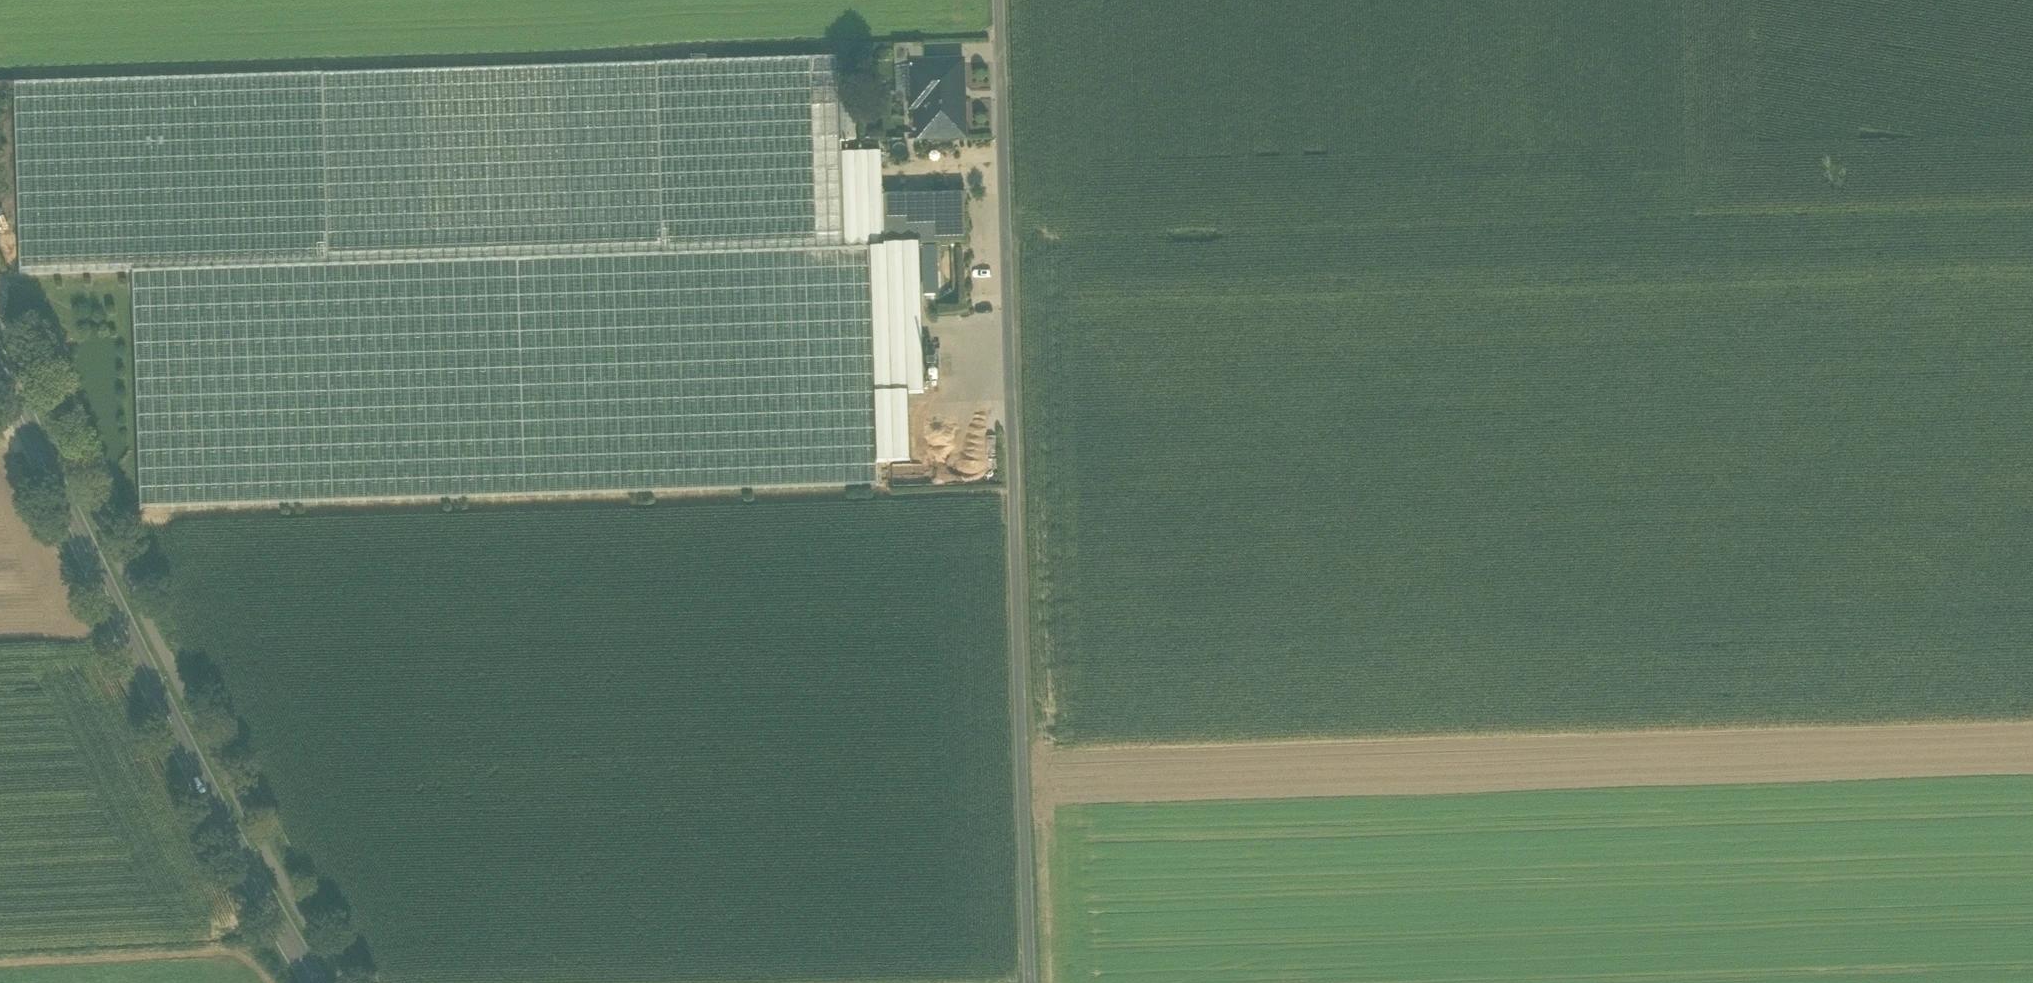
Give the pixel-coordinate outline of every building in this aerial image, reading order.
[(895,45),(896,67),(912,66),(912,65),(923,64),(923,44),(895,45)] [(133,272),(141,508),(877,485),(877,463),(870,249),(884,248),(884,246),(885,246),(884,196),(882,196),(881,152),(840,154),(836,58),(323,74),(14,84),(20,276),(133,272)] [(920,107),(921,137),(963,135),(962,108),(959,108),(959,83),(961,82),(961,63),(923,64),(912,65),(912,66),(913,107),(920,107)] [(841,104),(842,139),(852,138),(851,103),(841,104)] [(884,196),(885,246),(920,245),(966,244),(965,195),(884,196)] [(924,394),(920,245),(885,246),(884,246),(884,248),(870,249),(877,463),(910,462),(908,394),(924,394)]
